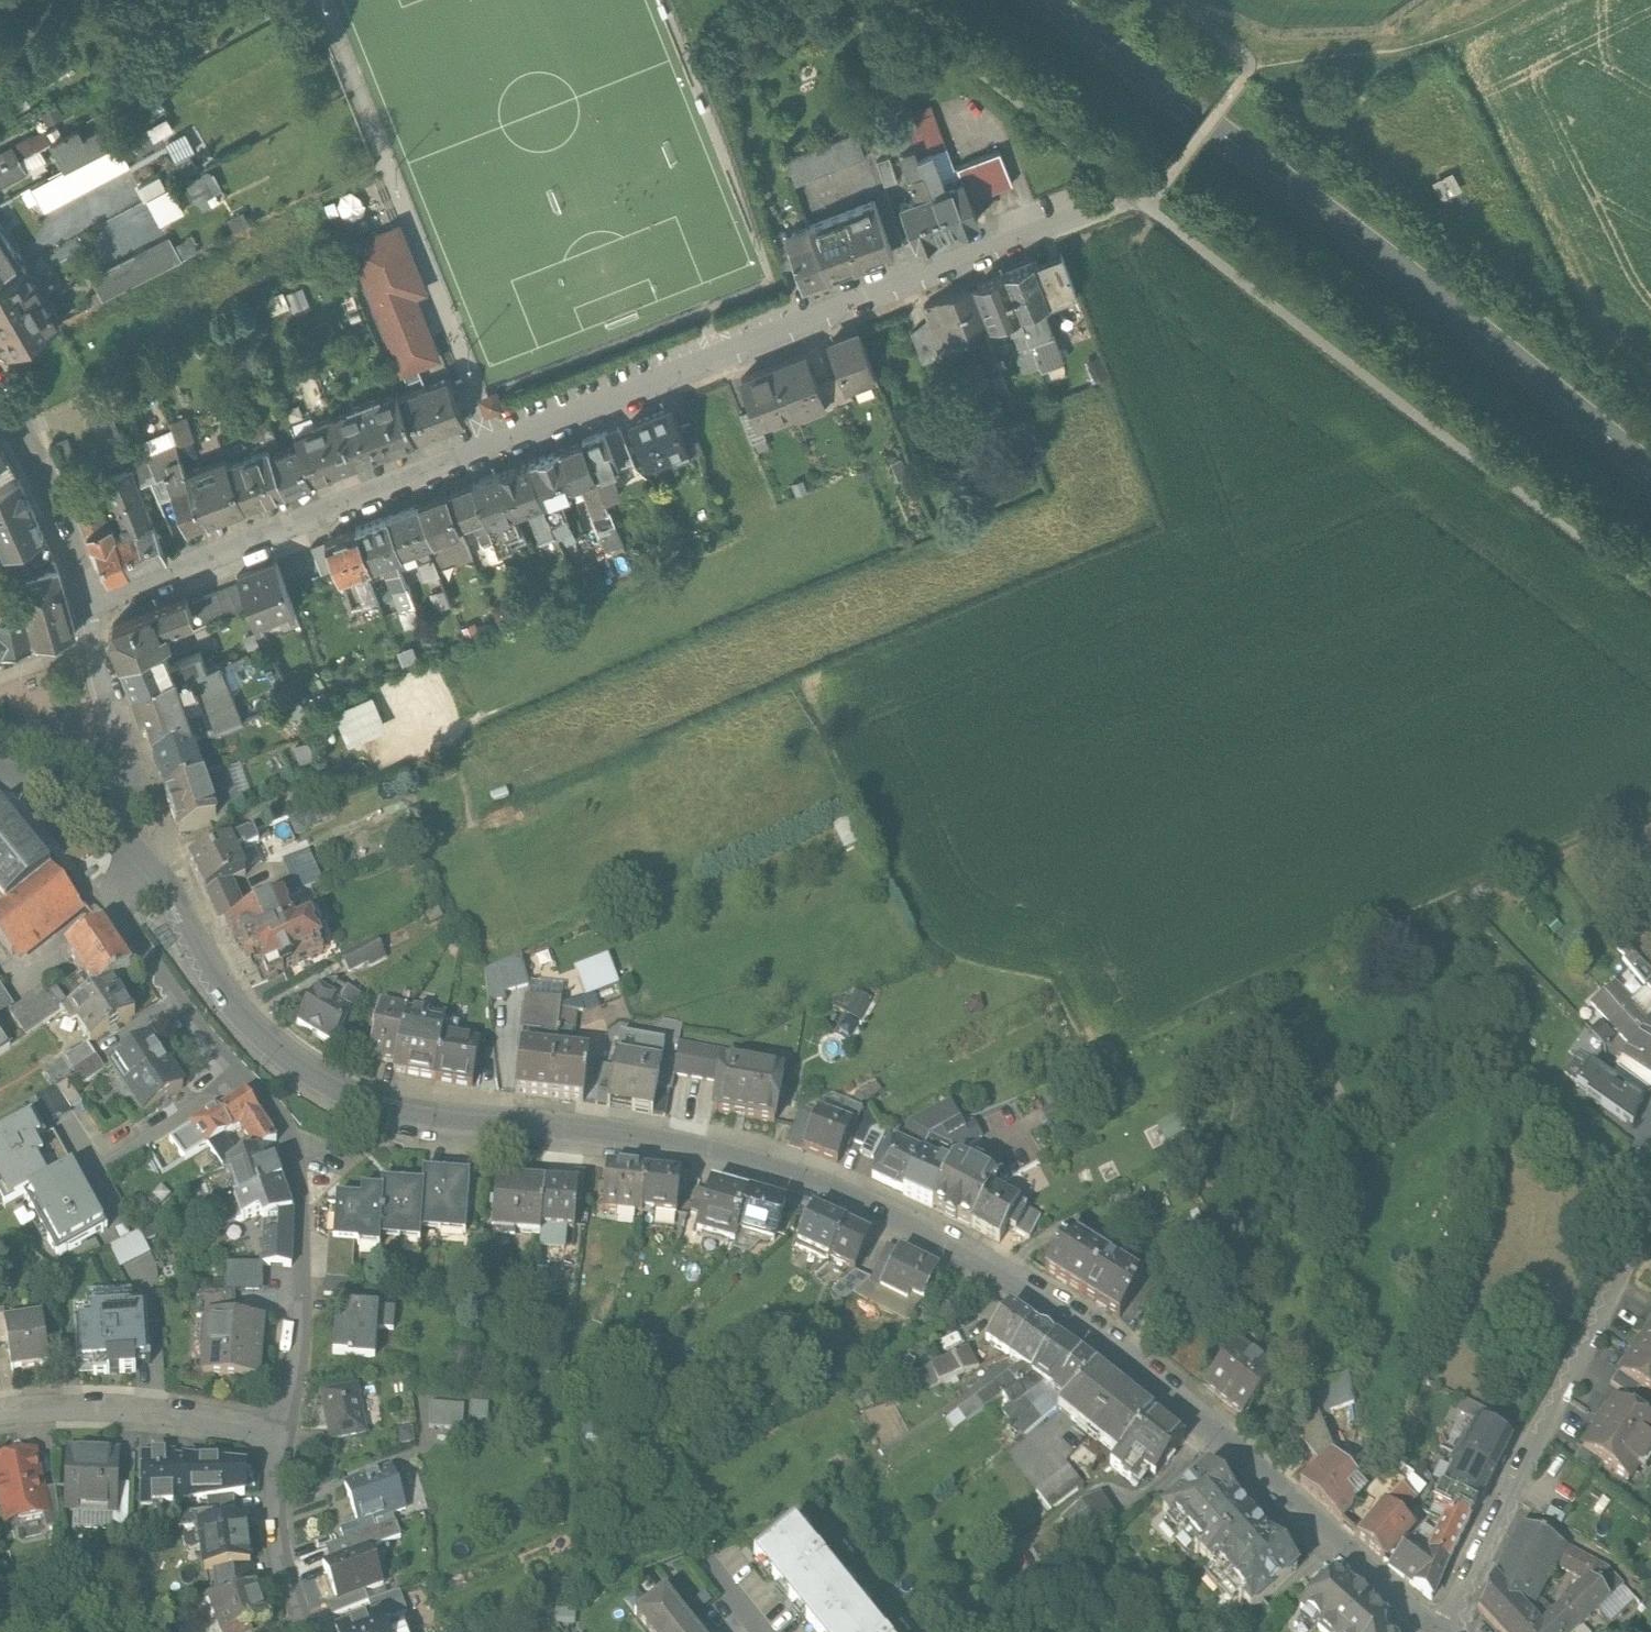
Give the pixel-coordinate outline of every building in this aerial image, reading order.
[(933,115),(908,125),(913,147),(918,159),(931,154),(932,155),(946,149),(933,115)] [(907,122),(890,126),(899,153),(913,147),(908,125),(907,122)] [(0,171),(0,188),(56,157),(64,172),(116,145),(117,145),(106,125),(83,137),(78,129),(20,160),(0,171)] [(855,136),(832,145),(841,170),(864,161),(855,136)] [(64,172),(29,191),(41,214),(128,168),(116,145),(64,172)] [(832,145),(786,164),(795,188),(841,170),(832,145)] [(923,197),(900,206),(915,246),(946,234),(918,159),(913,147),(899,153),(915,194),(923,197)] [(11,149),(0,155),(0,171),(20,160),(11,149)] [(962,182),(943,189),(942,182),(932,155),(931,154),(918,159),(946,234),(978,222),(971,205),(962,182)] [(962,182),(971,205),(1013,188),(999,154),(957,172),(962,182)] [(189,158),(176,165),(184,180),(197,173),(189,158)] [(208,171),(186,184),(197,203),(220,190),(208,171)] [(154,226),(180,217),(166,176),(140,185),(154,226)] [(874,204),(855,212),(872,263),(891,256),(874,204)] [(855,212),(809,230),(813,240),(827,280),(827,281),(872,263),(855,212)] [(24,269),(0,230),(0,282),(24,269)] [(784,234),(773,238),(783,267),(794,264),(789,249),(784,234)] [(98,276),(110,299),(182,261),(170,238),(98,276)] [(789,249),(794,264),(803,289),(827,280),(813,240),(789,249)] [(431,362),(402,290),(410,287),(392,242),(356,257),(406,384),(421,378),(417,367),(431,362)] [(1060,254),(1005,277),(1032,346),(1039,366),(1040,368),(1063,359),(1043,307),(1076,294),(1060,254)] [(6,356),(60,325),(26,268),(24,269),(0,282),(0,346),(6,356)] [(1005,277),(977,287),(993,327),(1011,320),(1012,327),(1019,345),(1019,351),(1032,346),(1005,277)] [(969,291),(924,309),(931,326),(926,332),(928,332),(935,351),(952,344),(956,353),(972,346),(969,336),(976,333),(984,330),(969,291)] [(1001,376),(984,330),(976,333),(985,354),(980,356),(990,380),(1001,376)] [(926,332),(912,338),(924,367),(939,361),(935,351),(928,332),(926,332)] [(858,335),(830,346),(842,377),(846,389),(875,378),(858,335)] [(1032,346),(1019,351),(1027,371),(1039,366),(1032,346)] [(804,357),(776,368),(794,412),(794,413),(821,403),(822,403),(815,386),(804,357)] [(776,367),(741,381),(759,426),(794,412),(776,368),(776,367)] [(447,380),(398,399),(415,442),(464,423),(447,380)] [(829,381),(815,386),(822,403),(821,403),(824,411),(838,405),(829,381)] [(101,387),(79,396),(97,443),(96,443),(101,455),(124,446),(101,387)] [(396,394),(381,399),(380,397),(366,402),(386,453),(415,442),(398,399),(396,394)] [(495,401),(487,404),(490,413),(499,409),(495,401)] [(366,402),(347,410),(348,412),(334,418),(353,466),(386,453),(366,402)] [(671,408),(629,424),(646,465),(671,455),(675,464),(691,458),(671,408)] [(176,444),(193,439),(186,415),(169,420),(176,444)] [(333,416),(313,424),(311,418),(290,426),(298,446),(312,483),(353,466),(334,418),(333,416)] [(268,423),(259,426),(269,451),(271,455),(276,453),(274,445),(276,444),(268,423)] [(633,463),(618,429),(605,434),(619,469),(633,463)] [(605,434),(582,443),(604,500),(618,495),(609,472),(619,469),(605,434)] [(68,441),(56,445),(64,468),(76,464),(68,441)] [(159,443),(145,448),(147,458),(157,480),(150,483),(159,504),(173,498),(164,476),(168,474),(159,453),(163,451),(159,443)] [(582,443),(555,453),(569,488),(582,483),(583,488),(593,513),(593,514),(607,508),(604,500),(582,443)] [(186,476),(176,446),(163,451),(159,453),(168,474),(164,476),(173,498),(186,532),(208,523),(207,522),(204,514),(193,496),(186,476)] [(298,446),(282,452),(282,451),(276,453),(271,455),(285,493),(312,483),(298,446)] [(18,480),(0,448),(0,488),(18,480)] [(269,451),(228,467),(244,508),(244,509),(285,493),(271,455),(269,451)] [(555,453),(528,464),(555,532),(569,527),(560,503),(554,499),(570,493),(569,488),(555,453)] [(157,480),(147,458),(131,465),(139,487),(150,483),(157,480)] [(225,460),(186,476),(193,496),(204,514),(207,522),(244,508),(228,467),(225,460)] [(528,464),(500,475),(515,514),(531,508),(530,514),(540,539),(555,532),(528,464)] [(129,470),(105,480),(123,526),(132,525),(137,533),(153,527),(136,489),(129,470)] [(500,475),(481,482),(473,485),(491,531),(499,552),(513,546),(502,519),(515,514),(500,475)] [(14,583),(20,602),(25,601),(36,647),(74,637),(75,635),(57,571),(48,551),(18,480),(0,488),(0,545),(14,583)] [(473,485),(446,497),(458,528),(475,521),(474,528),(478,536),(491,531),(473,485)] [(94,493),(74,502),(87,538),(110,529),(94,493)] [(446,497),(412,510),(427,546),(442,539),(442,538),(448,536),(448,543),(452,554),(466,549),(458,528),(446,497)] [(607,508),(593,514),(593,513),(590,514),(617,585),(634,578),(607,508)] [(412,510),(381,522),(395,559),(416,551),(415,558),(425,581),(439,576),(427,546),(412,510)] [(381,522),(350,534),(364,571),(381,564),(392,593),(406,587),(381,522)] [(116,540),(110,529),(87,538),(91,551),(95,550),(108,583),(128,576),(122,560),(141,553),(134,534),(137,533),(132,525),(123,526),(124,528),(121,529),(124,537),(116,540)] [(137,533),(134,534),(141,553),(122,560),(128,576),(167,561),(154,527),(153,527),(137,533)] [(350,534),(326,543),(335,571),(339,581),(353,575),(356,588),(364,609),(377,603),(364,571),(350,534)] [(326,543),(311,549),(321,576),(335,571),(326,543)] [(466,549),(452,554),(456,566),(471,560),(466,549)] [(276,564),(237,579),(240,586),(248,608),(256,628),(294,612),(276,564)] [(240,586),(192,604),(201,626),(248,608),(240,586)] [(406,587),(392,593),(400,614),(415,609),(407,587),(406,587)] [(150,612),(113,627),(109,636),(120,662),(161,645),(169,641),(165,631),(194,620),(185,599),(150,612)] [(31,650),(24,620),(0,625),(0,656),(31,650)] [(161,645),(120,662),(132,691),(135,699),(206,670),(199,652),(169,665),(161,645)] [(206,670),(135,699),(154,757),(190,743),(242,722),(220,668),(222,667),(221,664),(206,670)] [(346,743),(385,728),(373,696),(334,711),(346,743)] [(298,700),(257,717),(259,724),(280,715),(282,721),(305,712),(298,700)] [(190,743),(154,757),(165,791),(202,779),(190,743)] [(202,779),(165,791),(179,832),(220,820),(247,792),(238,767),(202,779)] [(330,803),(310,811),(316,826),(336,818),(330,803)] [(310,811),(288,820),(295,838),(318,829),(316,826),(310,811)] [(1,908),(50,869),(25,839),(22,842),(0,814),(0,906),(1,908)] [(228,844),(189,861),(205,896),(229,885),(245,878),(234,854),(245,849),(246,853),(260,847),(257,840),(254,833),(228,844)] [(269,835),(257,840),(260,847),(272,841),(269,835)] [(310,853),(284,864),(296,894),(312,888),(317,885),(310,869),(316,866),(310,853)] [(0,909),(0,940),(12,955),(79,903),(50,868),(50,869),(1,908),(0,909)] [(229,885),(205,896),(220,927),(226,924),(243,917),(229,885)] [(342,958),(312,888),(296,894),(281,901),(294,930),(312,922),(314,928),(312,929),(322,952),(292,965),(298,979),(342,958)] [(243,917),(226,924),(232,937),(233,937),(234,939),(237,941),(240,946),(245,944),(253,963),(261,959),(268,977),(283,971),(282,969),(292,965),(322,952),(312,929),(314,928),(312,922),(294,930),(281,901),(243,917)] [(100,924),(66,948),(91,984),(96,992),(113,981),(131,969),(100,924)] [(377,940),(342,958),(349,972),(367,963),(369,966),(386,958),(377,940)] [(521,954),(484,970),(487,1002),(505,1000),(504,993),(528,986),(521,954)] [(575,965),(585,996),(620,984),(610,954),(575,965)] [(1640,955),(1631,964),(1645,983),(1650,977),(1650,967),(1640,955)] [(328,978),(319,992),(317,991),(298,1021),(332,1042),(360,998),(358,997),(366,983),(354,975),(345,988),(328,978)] [(113,981),(96,992),(76,1003),(74,1004),(68,1009),(91,1043),(135,1015),(113,981)] [(859,1017),(871,996),(847,983),(835,1004),(859,1017)] [(80,984),(53,1005),(59,1014),(74,1004),(76,1003),(96,992),(91,984),(86,988),(84,985),(80,984)] [(9,1003),(0,989),(0,1010),(9,1003)] [(45,993),(22,1008),(36,1030),(59,1014),(53,1005),(45,993)] [(1623,1010),(1613,998),(1601,1009),(1612,1020),(1623,1010)] [(1633,1000),(1623,1010),(1648,1035),(1650,1038),(1650,1018),(1633,1000)] [(562,1004),(549,1002),(544,1038),(547,1047),(556,1049),(562,1007),(562,1004)] [(407,1010),(385,1005),(384,1009),(378,1008),(372,1032),(374,1033),(369,1052),(395,1059),(407,1010)] [(578,1009),(562,1007),(556,1049),(568,1050),(573,1042),(578,1009)] [(36,1030),(22,1008),(12,1014),(27,1036),(36,1030)] [(445,1017),(407,1010),(395,1059),(393,1066),(435,1074),(444,1022),(445,1017)] [(1648,1035),(1623,1010),(1612,1020),(1634,1043),(1626,1054),(1636,1061),(1650,1072),(1650,1038),(1648,1035)] [(457,1025),(444,1022),(435,1074),(472,1081),(478,1042),(455,1038),(457,1025)] [(664,1039),(620,1031),(614,1068),(610,1095),(634,1099),(633,1104),(652,1108),(657,1083),(660,1060),(661,1060),(664,1039)] [(10,1048),(0,1032),(0,1055),(10,1048)] [(150,1038),(114,1063),(132,1090),(135,1087),(150,1110),(183,1088),(150,1038)] [(725,1050),(679,1041),(673,1069),(719,1077),(722,1058),(724,1058),(725,1050)] [(88,1044),(65,1058),(73,1070),(95,1056),(88,1044)] [(547,1047),(523,1044),(517,1088),(550,1092),(556,1049),(547,1047)] [(568,1050),(556,1049),(550,1092),(583,1096),(589,1053),(568,1050)] [(95,1056),(73,1070),(83,1084),(105,1070),(95,1056)] [(724,1058),(722,1058),(719,1077),(714,1106),(774,1116),(779,1094),(784,1092),(785,1085),(781,1082),(783,1069),(724,1058)] [(1642,1098),(1588,1059),(1574,1078),(1588,1088),(1587,1091),(1632,1124),(1642,1098)] [(1636,1061),(1628,1072),(1650,1087),(1650,1086),(1650,1072),(1636,1061)] [(614,1068),(600,1066),(596,1098),(609,1100),(610,1095),(614,1068)] [(67,1080),(57,1087),(71,1108),(81,1101),(67,1080)] [(670,1085),(657,1083),(652,1108),(665,1110),(670,1085)] [(55,1086),(34,1097),(49,1125),(70,1114),(55,1086)] [(859,1091),(848,1100),(859,1104),(864,1098),(859,1091)] [(245,1093),(219,1110),(232,1130),(241,1125),(258,1113),(245,1093)] [(841,1117),(818,1109),(804,1144),(838,1158),(847,1134),(851,1135),(864,1106),(859,1104),(848,1100),(841,1117)] [(900,1142),(891,1138),(873,1174),(904,1188),(923,1152),(922,1152),(931,1134),(960,1119),(950,1101),(911,1121),(900,1142)] [(215,1104),(208,1108),(212,1114),(193,1126),(207,1146),(222,1137),(232,1130),(219,1110),(215,1104)] [(800,1106),(788,1137),(804,1144),(818,1109),(804,1104),(800,1106)] [(33,1112),(0,1130),(0,1199),(4,1207),(24,1196),(74,1168),(54,1132),(46,1136),(33,1112)] [(258,1113),(241,1125),(249,1137),(258,1150),(259,1150),(276,1140),(258,1113)] [(931,1134),(922,1152),(923,1152),(904,1188),(933,1202),(951,1165),(950,1164),(951,1161),(948,1153),(953,1143),(960,1147),(982,1134),(973,1119),(963,1124),(960,1119),(931,1134)] [(878,1122),(870,1125),(860,1147),(873,1154),(885,1128),(878,1122)] [(193,1126),(171,1140),(185,1159),(207,1146),(193,1126)] [(231,1149),(222,1137),(207,1146),(216,1159),(223,1168),(228,1165),(238,1159),(231,1149)] [(258,1150),(249,1137),(231,1149),(238,1159),(258,1150)] [(238,1159),(228,1165),(239,1197),(281,1182),(280,1181),(281,1181),(274,1164),(265,1167),(259,1150),(258,1150),(238,1159)] [(991,1175),(960,1158),(951,1161),(950,1164),(951,1165),(933,1202),(946,1208),(946,1209),(971,1222),(991,1185),(992,1186),(996,1183),(991,1175)] [(216,1159),(199,1170),(204,1177),(223,1168),(216,1159)] [(1040,1159),(1018,1171),(1029,1192),(1048,1182),(1045,1176),(1041,1178),(1038,1172),(1045,1168),(1040,1159)] [(646,1167),(607,1162),(602,1206),(641,1211),(642,1206),(646,1167)] [(681,1171),(646,1167),(642,1206),(676,1210),(681,1171)] [(74,1168),(24,1196),(57,1256),(107,1228),(74,1168)] [(444,1171),(425,1169),(425,1168),(424,1168),(423,1184),(419,1234),(418,1239),(419,1239),(421,1222),(440,1224),(444,1171)] [(468,1173),(445,1171),(445,1170),(444,1170),(440,1224),(439,1229),(440,1229),(441,1224),(464,1226),(464,1231),(465,1231),(469,1172),(468,1172),(468,1173)] [(544,1180),(495,1177),(491,1234),(492,1234),(493,1228),(540,1231),(540,1223),(544,1180)] [(749,1188),(712,1177),(710,1185),(701,1213),(697,1227),(734,1238),(738,1226),(749,1188)] [(403,1182),(384,1180),(384,1179),(383,1179),(378,1241),(378,1246),(379,1246),(380,1232),(399,1233),(403,1182)] [(579,1183),(544,1180),(540,1223),(575,1226),(579,1183)] [(423,1184),(404,1182),(404,1181),(403,1181),(403,1182),(399,1233),(398,1238),(400,1238),(400,1233),(419,1234),(423,1184)] [(239,1197),(236,1199),(243,1218),(260,1211),(264,1221),(292,1211),(281,1182),(239,1197)] [(696,1182),(689,1205),(698,1208),(697,1212),(701,1213),(710,1185),(696,1182)] [(992,1186),(991,1185),(971,1222),(999,1237),(1007,1223),(1015,1227),(1027,1206),(992,1186)] [(382,1190),(363,1189),(363,1188),(362,1188),(358,1242),(358,1245),(359,1245),(359,1240),(378,1241),(382,1190)] [(785,1199),(749,1188),(738,1226),(774,1237),(785,1199)] [(361,1199),(338,1197),(338,1196),(337,1196),(334,1239),(333,1240),(354,1242),(358,1242),(361,1199)] [(236,1198),(217,1205),(223,1219),(226,1224),(243,1218),(236,1199),(236,1198)] [(846,1219),(814,1205),(795,1244),(825,1258),(829,1255),(846,1219)] [(1040,1214),(1027,1206),(1015,1227),(1029,1235),(1040,1214)] [(292,1211),(264,1221),(263,1256),(263,1263),(290,1264),(292,1218),(292,1211)] [(243,1218),(226,1224),(227,1227),(233,1250),(250,1244),(243,1218)] [(223,1219),(207,1226),(210,1234),(215,1231),(227,1227),(226,1224),(223,1219)] [(871,1231),(846,1219),(829,1255),(854,1267),(855,1265),(871,1231)] [(1106,1252),(1068,1228),(1044,1265),(1082,1289),(1106,1252)] [(108,1244),(118,1266),(150,1252),(140,1230),(108,1244)] [(354,1242),(333,1240),(334,1239),(328,1239),(325,1277),(352,1279),(354,1242)] [(877,1242),(871,1255),(885,1262),(891,1248),(877,1242)] [(899,1245),(880,1281),(907,1295),(910,1289),(922,1295),(938,1265),(899,1245)] [(1143,1276),(1106,1252),(1082,1289),(1120,1313),(1143,1276)] [(854,1267),(831,1284),(841,1296),(870,1275),(871,1272),(855,1265),(854,1267)] [(352,1279),(325,1277),(324,1292),(355,1294),(356,1279),(352,1279)] [(232,1292),(196,1292),(197,1315),(207,1316),(232,1318),(232,1292)] [(87,1310),(74,1311),(78,1366),(93,1365),(94,1373),(136,1370),(135,1362),(151,1361),(147,1306),(134,1307),(133,1300),(86,1303),(87,1310)] [(357,1305),(347,1304),(346,1321),(335,1320),(333,1351),(348,1352),(348,1354),(352,1355),(351,1360),(367,1361),(367,1356),(374,1356),(377,1326),(393,1327),(395,1307),(369,1306),(370,1301),(357,1300),(357,1305)] [(1009,1301),(987,1334),(1010,1350),(1033,1317),(1009,1301)] [(0,1317),(0,1344),(8,1343),(9,1343),(8,1338),(4,1316),(0,1317)] [(232,1318),(207,1316),(207,1317),(208,1317),(205,1349),(204,1349),(202,1371),(258,1376),(258,1374),(257,1374),(259,1343),(261,1343),(263,1320),(232,1318)] [(1033,1317),(1010,1350),(1023,1359),(1033,1366),(1056,1333),(1033,1317)] [(42,1318),(21,1322),(23,1335),(8,1338),(9,1343),(8,1343),(12,1369),(48,1363),(42,1318)] [(1640,1344),(1637,1341),(1630,1351),(1633,1353),(1621,1371),(1621,1372),(1641,1386),(1650,1393),(1650,1328),(1640,1344)] [(1081,1350),(1056,1333),(1033,1366),(1032,1367),(1044,1376),(1067,1393),(1078,1384),(1094,1361),(1081,1350)] [(1237,1341),(1203,1383),(1243,1415),(1277,1373),(1258,1358),(1267,1348),(1249,1333),(1240,1343),(1237,1341)] [(966,1342),(948,1351),(951,1358),(955,1356),(963,1369),(978,1364),(966,1342)] [(1023,1359),(977,1390),(984,1400),(1005,1386),(1032,1367),(1033,1366),(1023,1359)] [(1153,1410),(1094,1361),(1078,1384),(1067,1393),(1058,1400),(1120,1450),(1153,1410)] [(1032,1367),(1005,1386),(1013,1396),(1003,1403),(1016,1419),(1012,1423),(1019,1431),(1042,1413),(1023,1389),(1044,1376),(1032,1367)] [(1641,1386),(1621,1372),(1621,1371),(1619,1369),(1610,1382),(1620,1388),(1621,1388),(1633,1397),(1633,1396),(1641,1386)] [(1348,1372),(1306,1390),(1318,1416),(1355,1402),(1348,1372)] [(356,1386),(323,1392),(331,1436),(364,1431),(356,1386)] [(1633,1397),(1621,1388),(1620,1388),(1613,1400),(1615,1401),(1615,1400),(1636,1414),(1643,1403),(1633,1396),(1633,1397)] [(883,1434),(900,1427),(884,1394),(867,1401),(883,1434)] [(1498,1415),(1463,1397),(1456,1409),(1476,1420),(1477,1419),(1492,1427),(1498,1415)] [(463,1399),(430,1398),(429,1425),(463,1426),(463,1399)] [(1603,1419),(1600,1417),(1593,1427),(1596,1429),(1583,1447),(1603,1461),(1629,1478),(1637,1466),(1644,1471),(1650,1461),(1650,1425),(1636,1414),(1615,1400),(1615,1401),(1603,1419)] [(1120,1450),(1111,1460),(1131,1476),(1143,1462),(1155,1471),(1184,1435),(1153,1410),(1120,1450)] [(1318,1416),(1294,1429),(1303,1441),(1324,1430),(1318,1416)] [(1492,1427),(1477,1419),(1476,1420),(1468,1437),(1464,1435),(1455,1451),(1494,1471),(1512,1437),(1492,1427)] [(1334,1454),(1324,1430),(1303,1441),(1312,1451),(1290,1472),(1339,1517),(1349,1507),(1353,1494),(1346,1486),(1357,1477),(1333,1454),(1334,1454)] [(1583,1447),(1582,1446),(1574,1457),(1596,1472),(1603,1461),(1583,1447)] [(117,1449),(69,1447),(68,1472),(69,1473),(69,1485),(72,1485),(71,1505),(114,1507),(115,1507),(116,1481),(117,1449)] [(172,1451),(144,1452),(142,1500),(185,1498),(184,1458),(172,1456),(172,1451)] [(1494,1471),(1455,1451),(1449,1464),(1453,1466),(1442,1486),(1476,1504),(1477,1504),(1494,1471)] [(0,1459),(0,1493),(3,1506),(8,1509),(19,1507),(21,1517),(43,1513),(46,1512),(41,1488),(39,1483),(42,1479),(36,1456),(31,1452),(0,1459)] [(222,1459),(196,1460),(184,1458),(185,1498),(207,1496),(233,1493),(244,1491),(245,1467),(222,1464),(222,1459)] [(1070,1460),(1037,1484),(1051,1503),(1084,1480),(1070,1460)] [(1407,1480),(1384,1463),(1373,1474),(1394,1494),(1402,1486),(1407,1480)] [(1209,1464),(1163,1504),(1170,1512),(1166,1515),(1197,1550),(1200,1547),(1207,1555),(1252,1516),(1235,1496),(1236,1494),(1209,1464)] [(391,1467),(346,1483),(358,1520),(359,1521),(372,1516),(405,1505),(391,1467)] [(1425,1484),(1412,1474),(1407,1480),(1402,1486),(1415,1497),(1425,1484)] [(129,1481),(116,1481),(115,1507),(114,1507),(113,1526),(127,1526),(129,1481)] [(56,1485),(41,1488),(46,1512),(43,1513),(46,1527),(60,1525),(56,1485)] [(1394,1494),(1357,1533),(1384,1558),(1414,1525),(1401,1512),(1415,1497),(1402,1486),(1394,1494)] [(1476,1504),(1443,1487),(1434,1503),(1449,1511),(1445,1519),(1432,1546),(1430,1549),(1448,1559),(1476,1504)] [(1100,1490),(1062,1513),(1068,1522),(1052,1532),(1062,1547),(1115,1514),(1100,1490)] [(233,1493),(207,1496),(209,1508),(212,1508),(235,1505),(233,1493)] [(209,1508),(190,1511),(185,1513),(187,1526),(199,1525),(199,1523),(214,1522),(212,1508),(209,1508)] [(358,1520),(340,1526),(345,1539),(346,1539),(376,1528),(372,1516),(359,1521),(358,1520)] [(1252,1516),(1207,1555),(1213,1562),(1210,1565),(1241,1600),(1244,1597),(1251,1605),(1297,1565),(1271,1534),(1269,1536),(1252,1516)] [(214,1522),(199,1523),(199,1525),(204,1568),(250,1562),(245,1518),(214,1522)] [(754,1550),(820,1631),(886,1631),(794,1518),(754,1550)] [(1606,1566),(1520,1522),(1499,1563),(1540,1590),(1554,1562),(1590,1581),(1606,1566)] [(376,1528),(346,1539),(350,1552),(369,1545),(371,1550),(373,1549),(372,1545),(381,1542),(376,1528)] [(1432,1546),(1414,1533),(1390,1563),(1430,1595),(1448,1559),(1430,1549),(1432,1546)] [(350,1552),(324,1562),(337,1597),(338,1598),(364,1588),(382,1582),(371,1550),(369,1545),(350,1552)] [(1499,1563),(1479,1602),(1506,1631),(1570,1631),(1624,1584),(1606,1566),(1590,1581),(1554,1613),(1536,1597),(1540,1590),(1499,1563)] [(1335,1573),(1324,1585),(1322,1583),(1301,1606),(1320,1624),(1318,1626),(1324,1631),(1377,1631),(1376,1631),(1386,1619),(1335,1573)] [(223,1585),(191,1596),(196,1608),(205,1605),(205,1604),(228,1596),(223,1585)] [(205,1604),(205,1605),(212,1621),(217,1619),(222,1631),(228,1631),(234,1630),(234,1631),(235,1631),(251,1626),(250,1624),(267,1618),(255,1586),(228,1596),(205,1604)] [(681,1608),(665,1587),(635,1611),(652,1631),(700,1631),(681,1608)] [(364,1588),(338,1598),(337,1597),(329,1600),(334,1613),(368,1601),(368,1600),(364,1588)] [(368,1600),(368,1601),(374,1618),(382,1615),(383,1620),(407,1611),(399,1589),(368,1600)] [(336,1631),(406,1631),(404,1625),(387,1631),(383,1620),(382,1615),(374,1618),(336,1631)]
